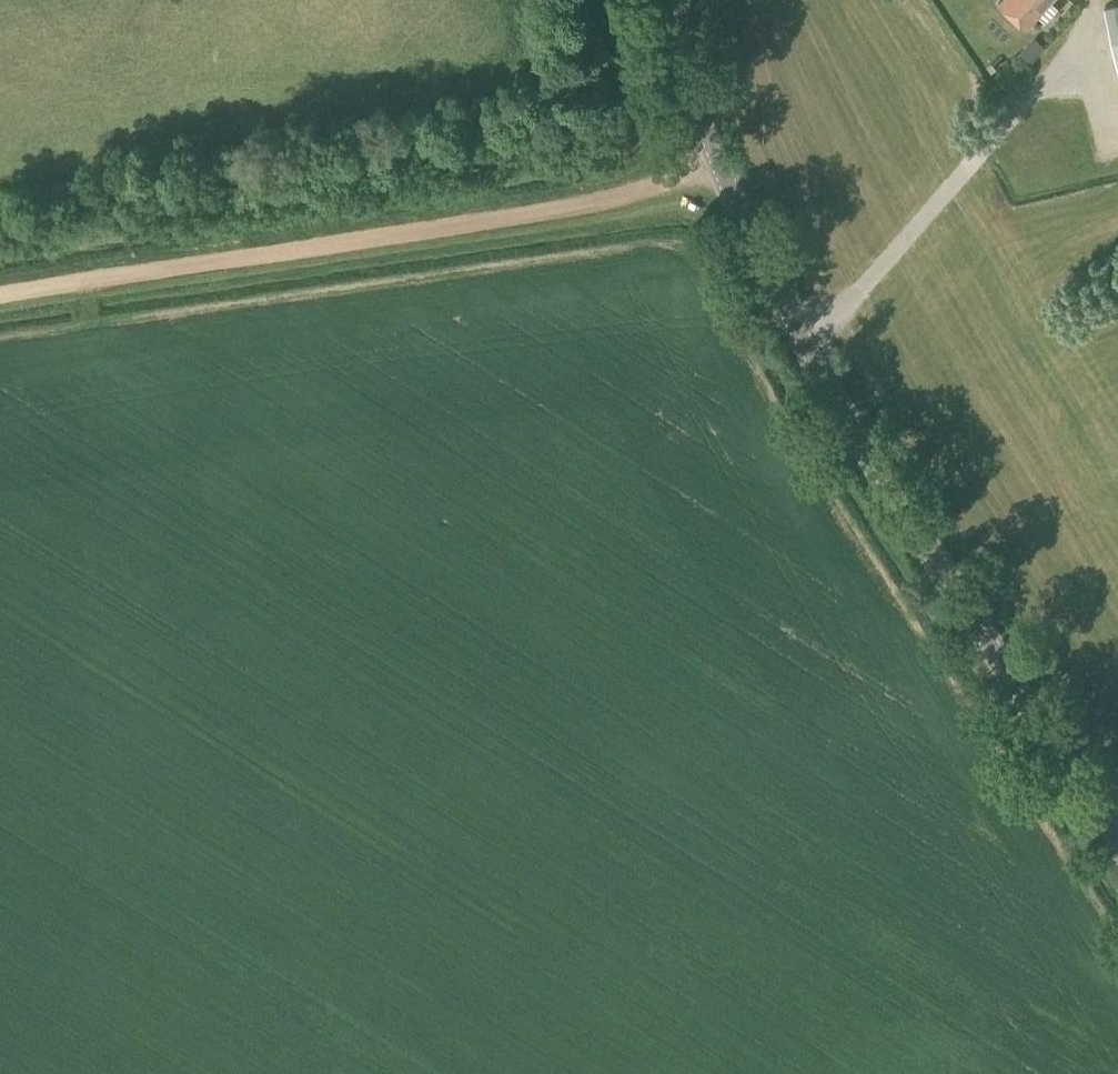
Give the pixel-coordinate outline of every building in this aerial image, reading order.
[(1000,3),(1026,27),(1051,0),(1003,0),(1000,3)] [(1104,5),(1117,68),(1117,2),(1104,5)] [(1037,57),(1027,48),(1019,56),(1029,65),(1037,57)]
